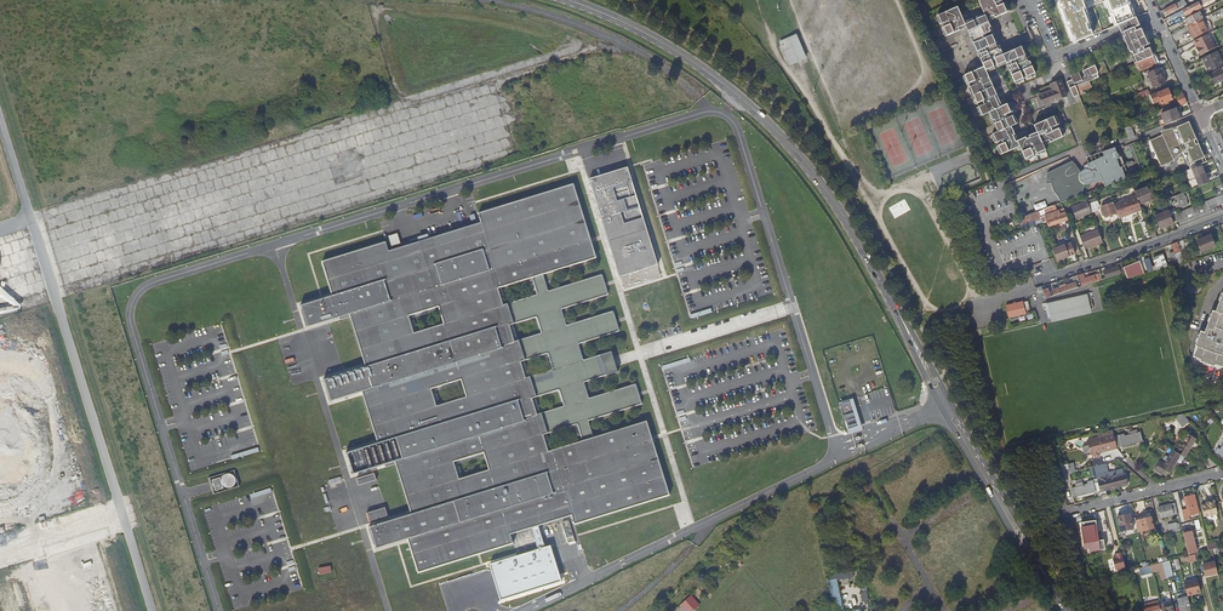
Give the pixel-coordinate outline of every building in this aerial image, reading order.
[(983,11),(1003,3),(1002,0),(979,0),(978,0),(983,11)] [(1113,4),(1116,12),(1119,11),(1132,5),(1136,3),(1135,0),(1123,0),(1121,1),(1113,4)] [(1199,2),(1184,10),(1187,15),(1202,8),(1199,2)] [(963,18),(943,26),(947,36),(960,30),(958,27),(962,25),(963,29),(966,27),(967,30),(974,28),(978,36),(978,37),(989,32),(988,29),(991,28),(988,21),(1007,12),(1003,3),(983,11),(985,15),(965,24),(963,18)] [(1176,4),(1164,10),(1166,15),(1179,8),(1176,4)] [(1119,11),(1124,22),(1137,17),(1132,5),(1119,11)] [(938,15),(943,26),(963,18),(957,7),(938,15)] [(1199,12),(1185,20),(1188,26),(1191,25),(1203,19),(1199,12)] [(1119,27),(1120,31),(1139,23),(1138,19),(1137,17),(1124,22),(1118,25),(1119,27)] [(1208,30),(1203,19),(1191,25),(1197,36),(1208,30)] [(1139,23),(1120,31),(1121,33),(1124,32),(1140,25),(1139,23)] [(1123,38),(1125,41),(1143,33),(1140,25),(1124,32),(1126,36),(1123,38)] [(974,28),(967,30),(971,39),(978,36),(974,28)] [(971,39),(980,59),(1001,51),(992,31),(989,32),(978,37),(978,36),(971,39)] [(1143,33),(1125,41),(1127,47),(1146,39),(1143,33)] [(795,34),(776,43),(787,65),(806,56),(795,34)] [(1199,48),(1197,49),(1201,56),(1216,48),(1212,41),(1208,34),(1195,41),(1199,48)] [(1127,47),(1129,52),(1148,44),(1146,39),(1127,47)] [(1129,52),(1130,53),(1132,52),(1134,56),(1131,57),(1134,64),(1138,63),(1153,57),(1148,44),(1129,52)] [(964,75),(965,76),(997,62),(1023,51),(1021,47),(1003,55),(1001,51),(980,59),(984,67),(964,75)] [(1023,51),(997,62),(998,65),(1005,62),(1009,70),(1028,62),(1025,55),(1023,51)] [(1204,59),(1207,66),(1204,67),(1207,73),(1222,65),(1222,64),(1217,52),(1204,59)] [(1156,65),(1153,57),(1138,63),(1141,71),(1156,65)] [(1028,62),(1009,70),(1013,78),(1034,70),(1030,61),(1028,62)] [(997,62),(965,76),(973,95),(993,87),(986,71),(998,65),(997,62)] [(1073,96),(1079,94),(1076,87),(1090,82),(1098,78),(1096,74),(1098,74),(1094,66),(1083,70),(1085,75),(1082,76),(1079,70),(1071,74),(1072,78),(1067,80),(1073,96)] [(1166,83),(1160,68),(1148,73),(1149,77),(1147,78),(1148,82),(1151,81),(1154,88),(1166,83)] [(1212,73),(1217,83),(1222,80),(1222,68),(1212,73)] [(1034,70),(1013,78),(1015,82),(1035,73),(1034,70)] [(1039,96),(1043,105),(1067,96),(1063,87),(1061,82),(1060,80),(1052,83),(1054,90),(1039,96)] [(1076,87),(1079,94),(1080,96),(1084,94),(1083,90),(1092,87),(1090,82),(1076,87)] [(973,95),(978,105),(996,98),(995,96),(997,95),(993,87),(973,95)] [(1159,102),(1161,105),(1173,100),(1168,89),(1157,94),(1156,92),(1150,95),(1148,95),(1152,104),(1154,105),(1159,102)] [(1136,95),(1138,99),(1148,95),(1150,95),(1148,90),(1136,95)] [(1177,96),(1181,106),(1188,104),(1183,94),(1177,96)] [(996,98),(978,105),(982,115),(989,112),(992,118),(1010,111),(1007,104),(1002,106),(999,98),(996,99),(996,98)] [(1158,111),(1160,114),(1162,114),(1172,110),(1171,106),(1158,111)] [(1172,110),(1162,114),(1166,125),(1180,120),(1176,108),(1172,110)] [(1010,111),(992,118),(993,121),(995,120),(996,123),(994,124),(996,127),(1014,120),(1010,111)] [(1014,132),(995,139),(1003,154),(1020,145),(1025,155),(1031,153),(1045,147),(1044,145),(1053,141),(1050,133),(1060,129),(1054,116),(1052,117),(1041,122),(1043,125),(1039,127),(1037,123),(1034,125),(1037,132),(1029,135),(1030,137),(1027,139),(1026,137),(1018,140),(1016,137),(1015,138),(1013,135),(1015,134),(1014,132)] [(993,134),(995,139),(1014,132),(1011,127),(1016,124),(1014,120),(996,127),(998,131),(993,134)] [(1134,124),(1125,128),(1130,139),(1148,132),(1146,126),(1134,131),(1133,127),(1135,126),(1134,124)] [(1050,133),(1053,141),(1063,136),(1060,129),(1050,133)] [(1045,147),(1031,153),(1033,156),(1046,150),(1045,147)] [(1049,173),(1047,181),(1057,177),(1058,179),(1052,182),(1054,185),(1055,187),(1059,192),(1060,195),(1061,199),(1061,203),(1062,202),(1127,178),(1123,167),(1126,166),(1122,157),(1119,159),(1115,147),(1103,152),(1104,157),(1086,165),(1085,165),(1085,166),(1084,168),(1085,171),(1081,173),(1073,162),(1049,173)] [(1203,164),(1207,172),(1217,168),(1213,160),(1203,164)] [(1201,164),(1193,168),(1197,178),(1200,186),(1208,182),(1205,174),(1201,164)] [(1193,168),(1186,170),(1193,189),(1200,186),(1197,178),(1193,168)] [(630,170),(590,182),(622,281),(661,268),(630,170)] [(1046,185),(1052,182),(1058,179),(1057,177),(1047,181),(1046,185)] [(619,373),(615,361),(612,353),(584,362),(579,346),(619,333),(613,313),(566,327),(561,311),(608,297),(601,276),(548,293),(543,276),(595,260),(572,186),(477,215),(480,225),(388,253),(385,245),(322,264),(333,299),(300,309),(300,310),(302,309),(308,329),(307,330),(307,331),(350,317),(366,370),(323,383),(324,384),(325,384),(331,404),(330,404),(330,405),(363,395),(379,446),(346,456),(347,457),(348,456),(354,476),(353,477),(353,478),(396,464),(413,517),(370,530),(370,531),(371,530),(376,548),(397,542),(407,539),(408,542),(418,574),(477,556),(480,555),(514,545),(511,535),(573,517),(576,526),(670,496),(653,440),(647,422),(594,439),(589,423),(643,406),(636,386),(589,400),(584,384),(619,373)] [(1144,188),(1149,201),(1154,199),(1149,186),(1144,188)] [(1144,188),(1135,191),(1137,196),(1140,205),(1149,201),(1144,188)] [(1174,223),(1222,203),(1222,195),(1171,215),(1174,223)] [(1130,199),(1133,207),(1140,205),(1137,196),(1130,199)] [(1130,199),(1114,204),(1118,213),(1133,207),(1130,199)] [(1036,210),(1048,207),(1046,201),(1034,204),(1036,210)] [(1089,204),(1092,212),(1095,211),(1093,206),(1100,203),(1099,201),(1089,204)] [(1076,219),(1092,213),(1092,212),(1089,204),(1088,202),(1072,207),(1076,219)] [(1106,218),(1118,213),(1114,204),(1114,202),(1102,207),(1103,211),(1103,212),(1102,211),(1102,212),(1103,216),(1105,216),(1106,218)] [(1034,223),(1042,220),(1039,211),(1019,219),(1020,221),(1022,220),(1023,224),(1033,221),(1034,223)] [(1049,226),(1068,218),(1066,212),(1060,214),(1058,211),(1046,216),(1049,226)] [(1155,216),(1160,229),(1174,223),(1171,215),(1169,211),(1155,216)] [(1098,230),(1080,237),(1085,249),(1103,243),(1098,230)] [(1196,242),(1201,253),(1215,247),(1211,236),(1196,242)] [(1176,243),(1171,245),(1174,252),(1177,259),(1178,264),(1184,263),(1176,243)] [(1067,248),(1054,253),(1059,267),(1064,265),(1063,264),(1066,263),(1071,261),(1070,258),(1076,256),(1073,247),(1067,249),(1067,248)] [(1164,256),(1153,259),(1156,267),(1166,263),(1164,256)] [(1135,265),(1124,269),(1125,272),(1126,276),(1132,274),(1133,276),(1142,273),(1139,264),(1138,264),(1137,262),(1134,263),(1135,265)] [(1105,272),(1107,278),(1120,274),(1117,266),(1108,269),(1109,271),(1105,272)] [(1080,279),(1082,286),(1094,282),(1093,278),(1086,280),(1085,278),(1080,279)] [(1053,290),(1054,295),(1082,287),(1079,280),(1075,282),(1076,283),(1065,286),(1065,285),(1060,286),(1060,288),(1053,290)] [(1042,286),(1035,288),(1038,296),(1044,294),(1043,290),(1042,286)] [(1089,294),(1045,301),(1049,321),(1092,314),(1089,294)] [(1023,302),(1007,306),(1009,318),(1026,314),(1023,302)] [(1217,307),(1215,312),(1212,311),(1204,333),(1199,331),(1194,346),(1195,346),(1191,357),(1198,359),(1198,362),(1212,367),(1213,365),(1220,368),(1222,360),(1222,305),(1217,307)] [(853,396),(840,401),(840,403),(849,435),(863,430),(853,396)] [(1183,414),(1172,417),(1181,428),(1189,421),(1183,414)] [(1114,436),(1118,448),(1143,441),(1141,432),(1125,436),(1124,433),(1114,436)] [(1177,452),(1186,457),(1197,439),(1188,434),(1185,439),(1181,437),(1174,450),(1177,452)] [(1092,454),(1118,448),(1114,436),(1104,438),(1105,441),(1089,444),(1092,454)] [(1182,464),(1186,457),(1177,452),(1174,450),(1165,464),(1160,461),(1154,470),(1162,475),(1166,469),(1171,472),(1178,461),(1182,464)] [(1069,464),(1060,465),(1064,483),(1069,482),(1066,469),(1070,468),(1069,464)] [(1099,483),(1101,491),(1127,485),(1123,469),(1105,473),(1103,465),(1095,467),(1099,482),(1099,483)] [(1077,486),(1073,487),(1075,497),(1097,492),(1097,491),(1095,483),(1094,480),(1089,481),(1089,484),(1085,485),(1084,482),(1077,484),(1077,486)] [(1190,516),(1200,513),(1195,495),(1185,497),(1190,516)] [(1218,514),(1215,501),(1210,503),(1210,504),(1207,505),(1202,506),(1205,517),(1218,514)] [(1162,518),(1178,514),(1176,503),(1159,507),(1162,518)] [(1133,529),(1130,514),(1117,517),(1121,532),(1133,529)] [(1136,518),(1140,533),(1155,529),(1151,514),(1136,518)] [(1100,549),(1098,527),(1083,528),(1083,533),(1088,533),(1090,550),(1100,549)] [(1183,533),(1189,556),(1195,554),(1199,553),(1193,531),(1183,533)] [(1216,542),(1208,544),(1210,550),(1218,548),(1218,546),(1216,542)] [(1122,551),(1113,555),(1117,573),(1126,568),(1122,551)] [(1203,563),(1208,579),(1218,573),(1214,556),(1203,563)] [(1143,568),(1144,574),(1153,572),(1152,565),(1143,568)] [(1186,579),(1186,594),(1200,592),(1199,576),(1186,579)] [(701,603),(691,594),(680,606),(685,610),(693,610),(701,603)] [(1188,595),(1178,598),(1181,610),(1192,610),(1188,595)] [(1159,604),(1159,603),(1149,605),(1149,604),(1144,605),(1146,610),(1161,610),(1159,604)] [(1175,610),(1173,603),(1164,605),(1165,610),(1170,610),(1175,610)]
